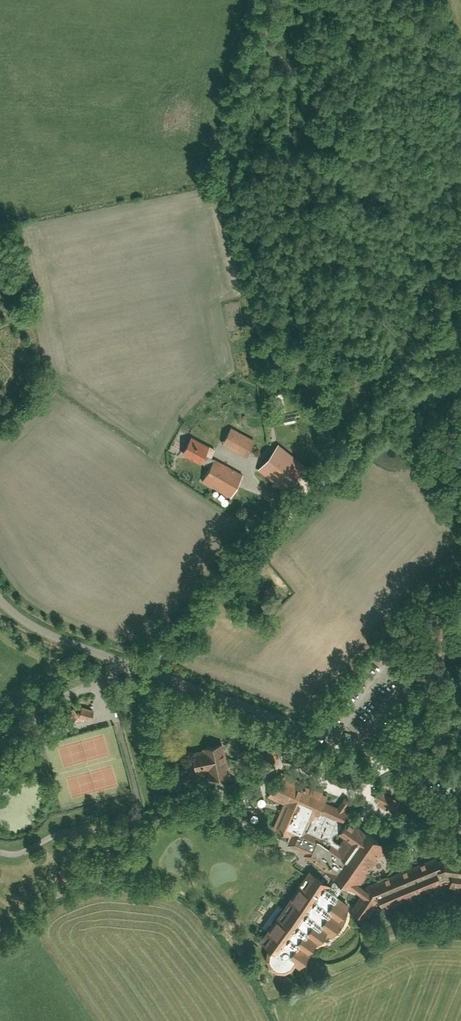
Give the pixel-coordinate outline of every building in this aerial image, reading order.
[(285,410),(281,393),(276,394),(279,411),(285,410)] [(283,420),(284,425),(295,423),(294,417),(283,420)] [(244,455),(252,437),(225,426),(218,444),(244,455)] [(200,461),(209,467),(214,459),(211,457),(215,451),(191,437),(183,452),(200,462),(200,461)] [(258,469),(286,491),(305,467),(278,445),(258,469)] [(214,458),(214,459),(209,467),(202,481),(230,496),(243,474),(214,458)] [(245,586),(252,596),(260,591),(253,580),(245,586)] [(262,592),(270,603),(278,597),(270,587),(262,592)] [(82,707),(79,717),(91,720),(94,711),(82,707)] [(73,708),(59,717),(66,728),(80,719),(73,708)] [(285,735),(275,739),(279,747),(288,743),(285,735)] [(204,748),(204,749),(192,751),(196,771),(208,768),(210,777),(228,773),(222,744),(204,748)] [(266,762),(278,762),(278,753),(277,747),(266,746),(266,762)] [(338,878),(330,889),(327,887),(328,886),(322,882),(323,881),(316,876),(315,877),(309,873),(284,910),(278,906),(262,929),(267,932),(262,941),(271,947),(269,951),(268,958),(271,965),(277,969),(284,970),(291,967),(295,961),(300,964),(312,948),(311,947),(313,945),(316,943),(318,941),(321,940),(323,939),(326,938),(328,937),(331,935),(333,934),(335,932),(337,930),(338,928),(341,924),(343,920),(345,916),(346,911),(346,906),(346,902),(346,900),(354,889),(355,890),(355,889),(363,893),(353,908),(364,916),(376,898),(378,898),(381,905),(386,902),(387,906),(445,881),(449,882),(448,887),(460,888),(460,860),(443,857),(437,859),(436,858),(368,886),(365,889),(358,885),(383,847),(342,821),(346,812),(343,811),(351,799),(345,795),(337,808),(324,801),(326,796),(322,794),(323,790),(279,772),(274,781),(273,781),(271,781),(270,782),(269,783),(268,785),(269,787),(269,788),(271,789),(268,795),(285,803),(274,828),(290,834),(287,841),(289,841),(287,844),(305,852),(303,855),(326,871),(328,872),(329,872),(338,878)] [(381,791),(376,799),(394,809),(398,801),(381,791)] [(79,879),(76,869),(68,871),(67,868),(59,870),(63,884),(79,879)]
